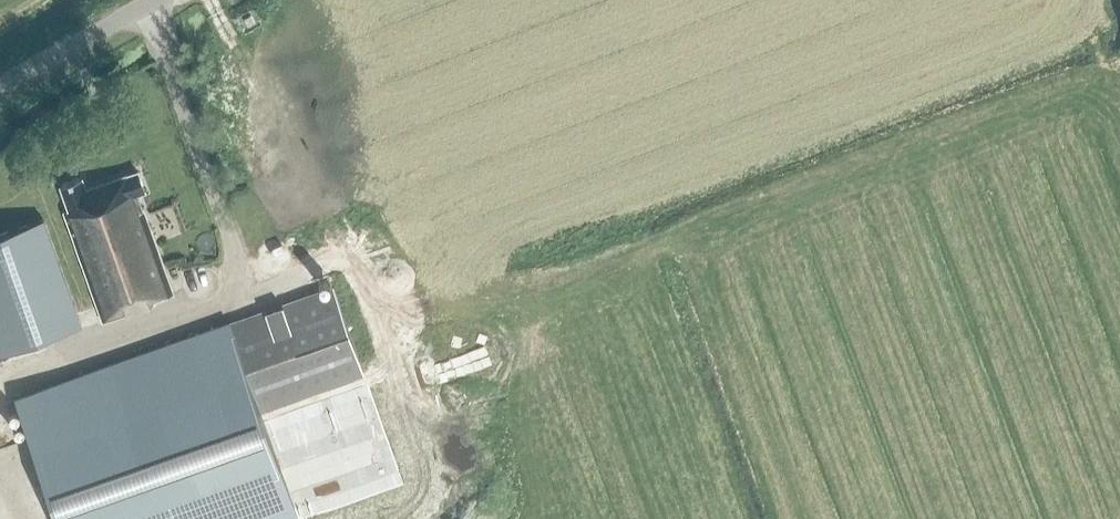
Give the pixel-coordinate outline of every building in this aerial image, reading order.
[(144,192),(137,171),(87,189),(82,176),(61,183),(70,210),(64,212),(66,215),(103,320),(103,321),(153,304),(152,300),(172,293),(137,194),(144,192)] [(0,234),(0,352),(81,324),(43,219),(0,234)] [(255,252),(254,259),(256,267),(260,273),(266,277),(273,279),(281,277),(287,273),(291,267),(293,259),(291,252),(287,246),(281,242),(273,240),(266,242),(260,246),(255,252)] [(335,292),(17,403),(58,518),(295,518),(258,414),(365,377),(335,292)]
